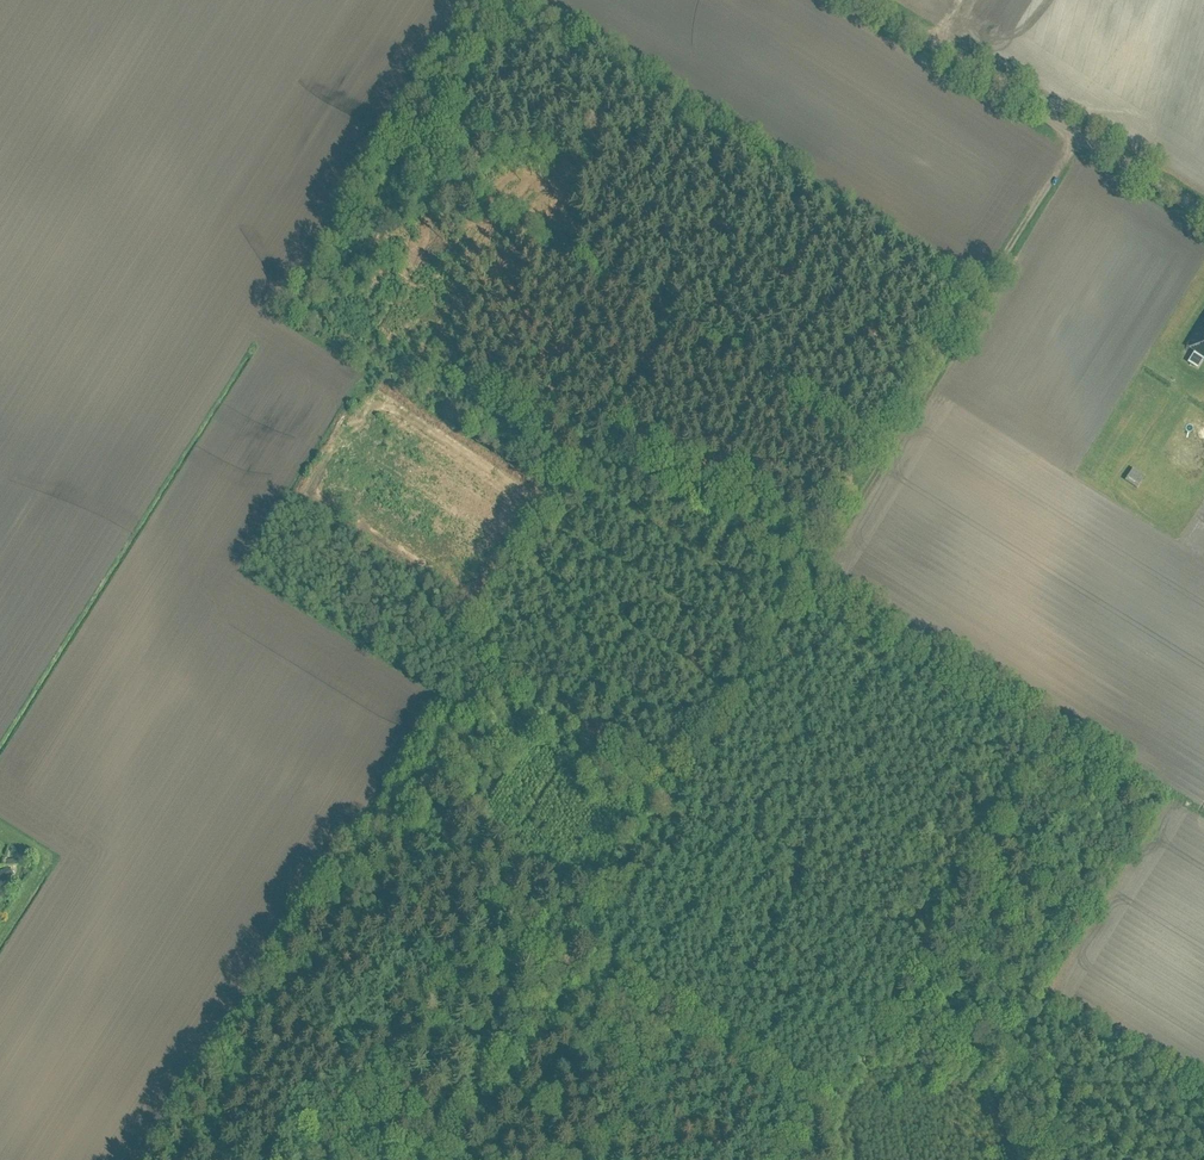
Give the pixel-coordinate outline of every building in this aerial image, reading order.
[(1186,348),(1203,359),(1203,320),(1186,348)] [(1171,356),(1169,369),(1183,372),(1186,358),(1171,356)] [(0,874),(0,880),(2,883),(13,875),(7,868),(0,874)]
